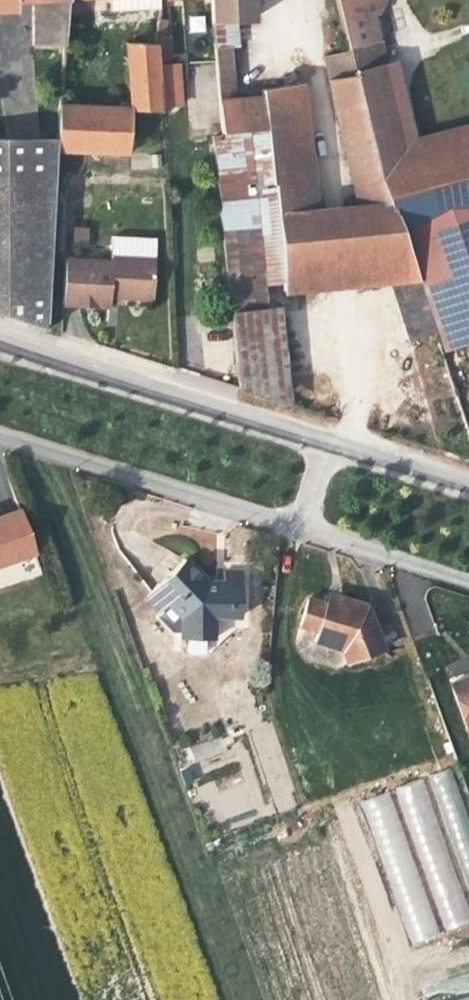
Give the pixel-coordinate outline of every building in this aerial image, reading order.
[(16,2),(34,1),(35,44),(65,44),(69,12),(70,0),(15,0),(16,2)] [(80,0),(70,0),(69,12),(79,13),(80,0)] [(111,11),(160,9),(160,0),(110,0),(111,11)] [(212,21),(236,20),(253,20),(252,0),(211,0),(212,21)] [(346,47),(377,40),(372,14),(365,9),(364,0),(335,0),(346,47)] [(205,15),(188,16),(189,32),(206,31),(205,15)] [(166,20),(159,19),(156,35),(163,36),(166,20)] [(236,20),(212,21),(217,84),(233,82),(230,48),(239,47),(236,20)] [(163,36),(156,35),(155,37),(155,41),(158,66),(170,65),(168,36),(163,36)] [(377,40),(346,47),(347,51),(352,72),(383,65),(377,40)] [(158,66),(155,41),(126,43),(131,108),(60,106),(56,140),(56,151),(128,154),(131,111),(162,112),(158,66)] [(347,51),(323,57),(328,80),(357,206),(388,203),(377,173),(376,173),(352,72),(347,51)] [(406,161),(468,144),(468,124),(415,138),(396,62),(383,65),(406,161)] [(406,161),(383,65),(352,72),(376,173),(377,173),(388,203),(397,227),(468,208),(468,144),(406,161)] [(308,211),(294,84),(261,89),(263,98),(235,100),(233,82),(217,84),(221,134),(265,130),(271,185),(273,184),(276,214),(308,211)] [(213,143),(237,389),(275,400),(279,309),(265,310),(263,283),(282,280),(284,295),(392,284),(397,301),(422,293),(417,280),(397,227),(388,203),(357,206),(308,211),(276,214),(273,184),(271,185),(265,130),(221,134),(222,141),(213,143)] [(56,151),(56,140),(0,140),(0,315),(46,330),(56,151)] [(397,227),(417,280),(422,293),(435,332),(440,352),(468,342),(468,208),(397,227)] [(65,259),(63,304),(109,307),(109,301),(110,297),(117,297),(152,299),(155,239),(112,236),(110,261),(65,259)] [(435,332),(422,293),(397,301),(409,340),(435,332)] [(35,553),(20,511),(0,518),(0,566),(35,553)] [(241,617),(241,571),(224,571),(223,585),(210,584),(185,559),(146,597),(161,611),(168,605),(181,618),(181,639),(188,639),(189,652),(205,653),(206,639),(214,639),(214,617),(241,617)] [(338,607),(340,598),(328,595),(325,603),(338,607)] [(383,650),(366,607),(340,598),(338,607),(325,603),(308,599),(300,626),(317,631),(314,640),(344,650),(349,663),(383,650)] [(449,684),(466,732),(468,731),(468,677),(449,684)] [(455,770),(363,797),(405,941),(468,922),(468,818),(455,770)]
